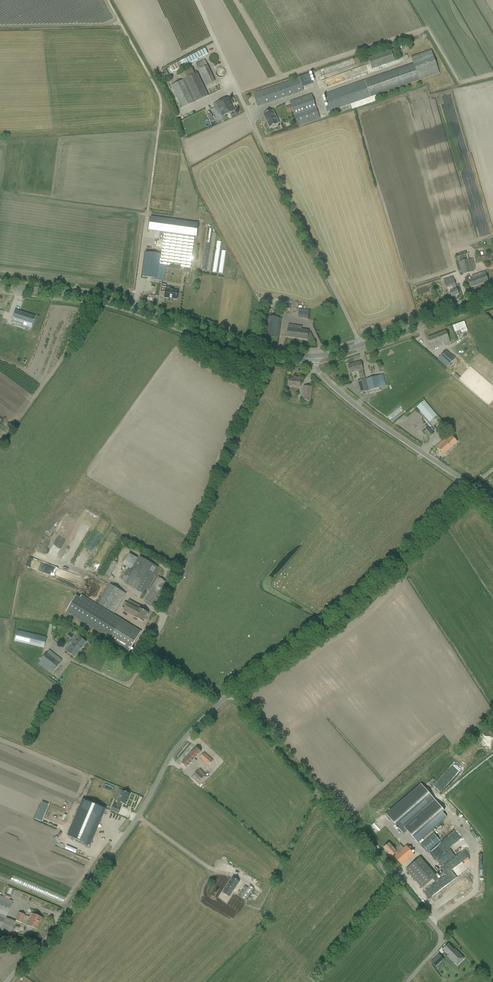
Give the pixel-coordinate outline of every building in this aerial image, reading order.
[(205,48),(169,67),(172,72),(208,54),(205,48)] [(394,49),(368,58),(372,70),(398,60),(394,49)] [(324,94),(330,111),(439,73),(431,50),(411,57),(413,63),(324,94)] [(219,59),(219,58),(218,57),(218,56),(217,55),(216,55),(215,54),(213,54),(212,55),(211,55),(210,56),(210,57),(209,58),(209,59),(209,60),(210,61),(210,62),(211,62),(212,63),(214,64),(216,63),(217,63),(218,62),(218,61),(218,60),(219,59)] [(200,62),(196,64),(207,85),(215,81),(205,60),(200,62)] [(183,81),(171,86),(182,109),(195,102),(208,96),(197,74),(196,71),(194,72),(192,68),(184,72),(184,73),(180,75),(183,81)] [(258,106),(303,90),(299,78),(253,94),(258,106)] [(290,101),(299,126),(320,119),(311,94),(290,101)] [(228,98),(213,105),(218,115),(221,114),(222,117),(234,111),(228,98)] [(273,110),(263,114),(270,128),(272,127),(272,128),(276,126),(275,125),(279,124),(273,110)] [(164,233),(161,259),(160,259),(160,254),(146,252),(142,277),(153,278),(153,280),(164,282),(166,265),(190,269),(195,237),(164,233)] [(467,260),(466,254),(457,256),(461,274),(474,271),(473,270),(475,269),(473,259),(467,260)] [(476,264),(492,260),(492,254),(475,259),(476,264)] [(468,281),(469,283),(471,288),(489,281),(487,277),(485,272),(473,276),(473,279),(468,281)] [(443,281),(444,284),(446,289),(448,288),(451,297),(459,294),(457,290),(453,277),(443,281)] [(162,284),(161,292),(165,293),(165,298),(169,299),(172,299),(176,300),(178,291),(170,290),(171,288),(166,287),(166,285),(162,284)] [(290,311),(290,307),(291,305),(280,303),(280,310),(290,311)] [(308,319),(309,310),(299,308),(298,317),(308,319)] [(31,328),(33,321),(35,317),(26,314),(25,314),(15,310),(13,315),(11,321),(27,326),(27,327),(31,328)] [(279,337),(281,322),(282,318),(275,318),(276,315),(270,314),(269,317),(268,317),(265,336),(279,337)] [(309,331),(302,330),(302,327),(288,325),(286,337),(307,340),(309,331)] [(450,342),(447,336),(446,331),(428,338),(430,343),(432,349),(450,342)] [(455,358),(456,357),(452,353),(451,355),(446,350),(438,360),(446,368),(455,359),(455,358)] [(357,382),(360,393),(386,386),(383,374),(365,379),(361,362),(354,364),(354,365),(349,366),(350,373),(358,371),(360,381),(357,382)] [(296,379),(289,378),(288,386),(300,387),(301,378),(296,378),(296,379)] [(302,400),(311,401),(312,387),(304,386),(302,400)] [(418,408),(430,422),(437,416),(425,402),(418,408)] [(450,428),(455,434),(466,424),(461,418),(450,428)] [(424,432),(429,438),(434,434),(429,428),(424,432)] [(437,446),(443,454),(457,442),(450,434),(446,437),(448,439),(440,447),(438,445),(437,446)] [(138,559),(129,554),(123,565),(131,570),(138,559)] [(112,561),(110,560),(103,575),(110,578),(117,563),(116,562),(118,558),(114,557),(112,561)] [(138,591),(153,565),(139,557),(124,583),(138,591)] [(79,576),(57,568),(53,576),(76,584),(79,576)] [(151,604),(166,582),(158,577),(150,588),(151,588),(150,590),(151,591),(145,600),(151,604)] [(126,594),(110,585),(98,605),(115,614),(126,594)] [(73,615),(77,618),(116,641),(115,642),(129,651),(141,632),(121,620),(118,624),(111,620),(113,616),(81,597),(70,616),(72,617),(73,615)] [(136,617),(139,619),(144,622),(148,613),(140,609),(141,607),(130,601),(124,611),(136,617)] [(15,641),(44,648),(47,637),(17,630),(15,641)] [(66,650),(65,651),(74,657),(86,642),(82,639),(77,635),(71,643),(74,645),(68,651),(66,650)] [(51,674),(51,673),(62,660),(49,650),(41,661),(39,664),(51,674)] [(190,754),(195,759),(201,752),(196,747),(190,754)] [(200,757),(209,765),(213,761),(204,753),(200,757)] [(195,759),(190,754),(182,763),(187,768),(195,759)] [(447,775),(454,781),(462,772),(455,766),(447,775)] [(200,781),(204,777),(197,772),(194,776),(200,781)] [(421,785),(387,815),(403,834),(407,830),(417,842),(446,817),(442,813),(444,811),(421,785)] [(126,805),(130,794),(122,790),(116,805),(113,804),(111,811),(119,814),(122,807),(121,807),(122,804),(126,805)] [(90,845),(106,808),(83,799),(67,835),(90,845)] [(42,801),(35,818),(41,821),(48,804),(42,801)] [(427,853),(430,850),(440,841),(433,834),(424,842),(420,846),(427,853)] [(389,843),(383,848),(389,854),(391,857),(393,855),(402,865),(414,855),(406,846),(403,848),(400,844),(394,849),(389,843)] [(420,857),(406,870),(422,888),(436,876),(420,857)] [(236,894),(233,892),(240,882),(233,877),(223,892),(233,899),(236,894)] [(238,896),(243,900),(245,901),(248,897),(254,888),(250,886),(248,888),(245,886),(238,896)] [(12,901),(0,896),(0,931),(10,935),(15,921),(6,917),(12,901)] [(22,923),(23,918),(25,916),(19,913),(18,916),(16,921),(22,923)] [(27,925),(36,929),(41,917),(32,913),(27,925)] [(448,945),(444,949),(449,955),(448,956),(450,958),(454,962),(457,965),(464,958),(461,955),(461,956),(455,949),(454,950),(448,945)] [(436,966),(439,962),(435,958),(431,962),(436,966)]
